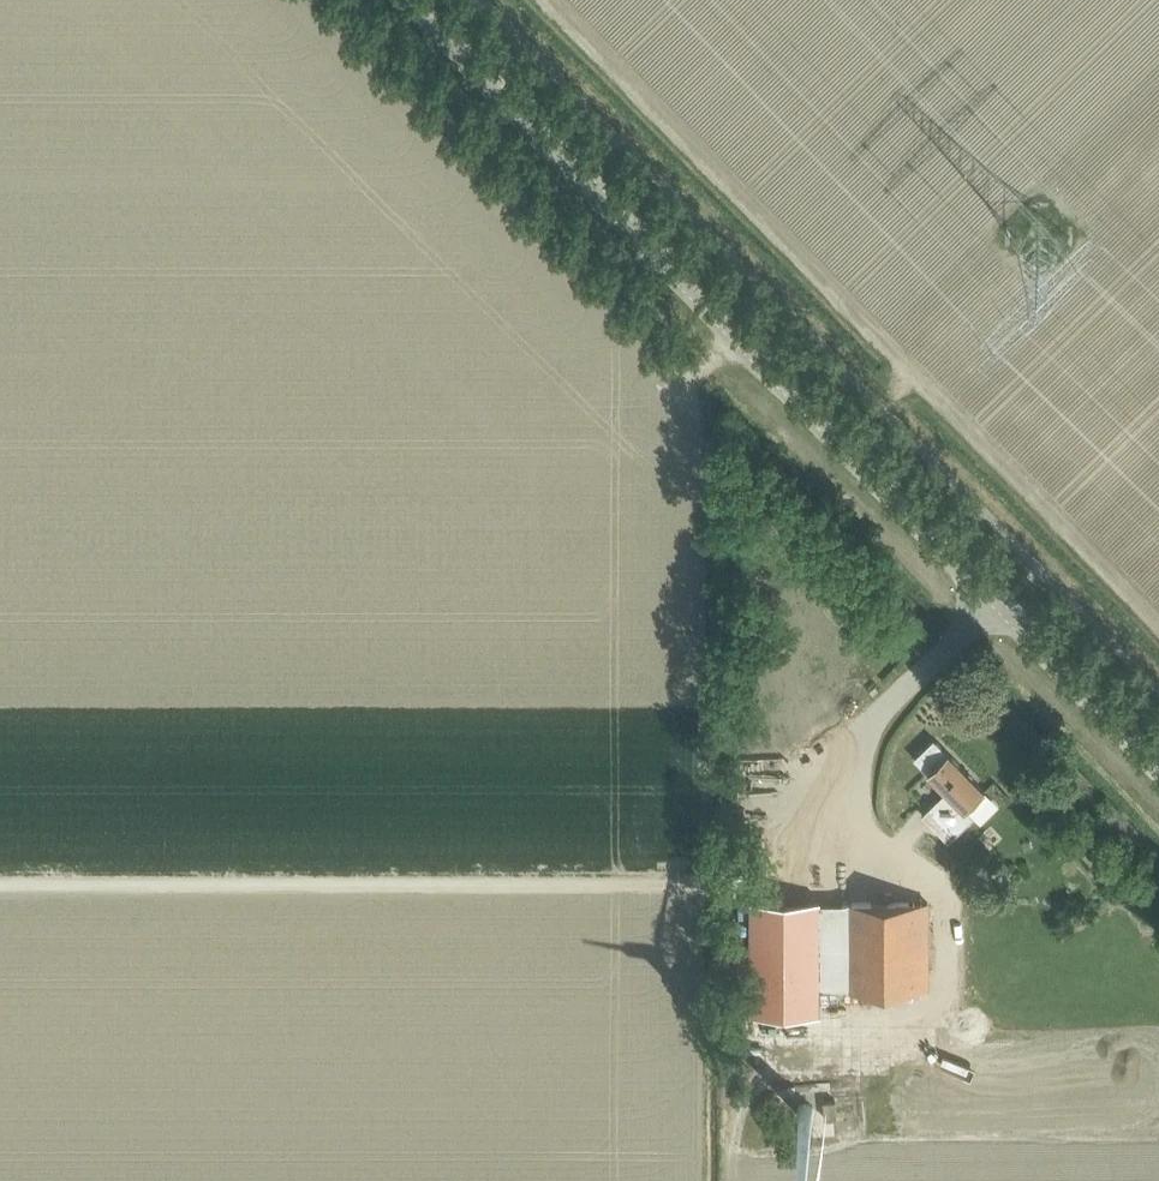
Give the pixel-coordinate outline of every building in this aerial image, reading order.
[(917,754),(917,761),(946,790),(922,814),(949,840),(974,815),(966,808),(985,789),(937,741),(929,741),(917,754)] [(819,988),(928,986),(927,901),(750,903),(751,1011),(819,1011),(819,988)] [(790,1086),(778,1091),(787,1112),(798,1107),(790,1086)] [(839,1117),(837,1100),(825,1101),(826,1118),(839,1117)]
